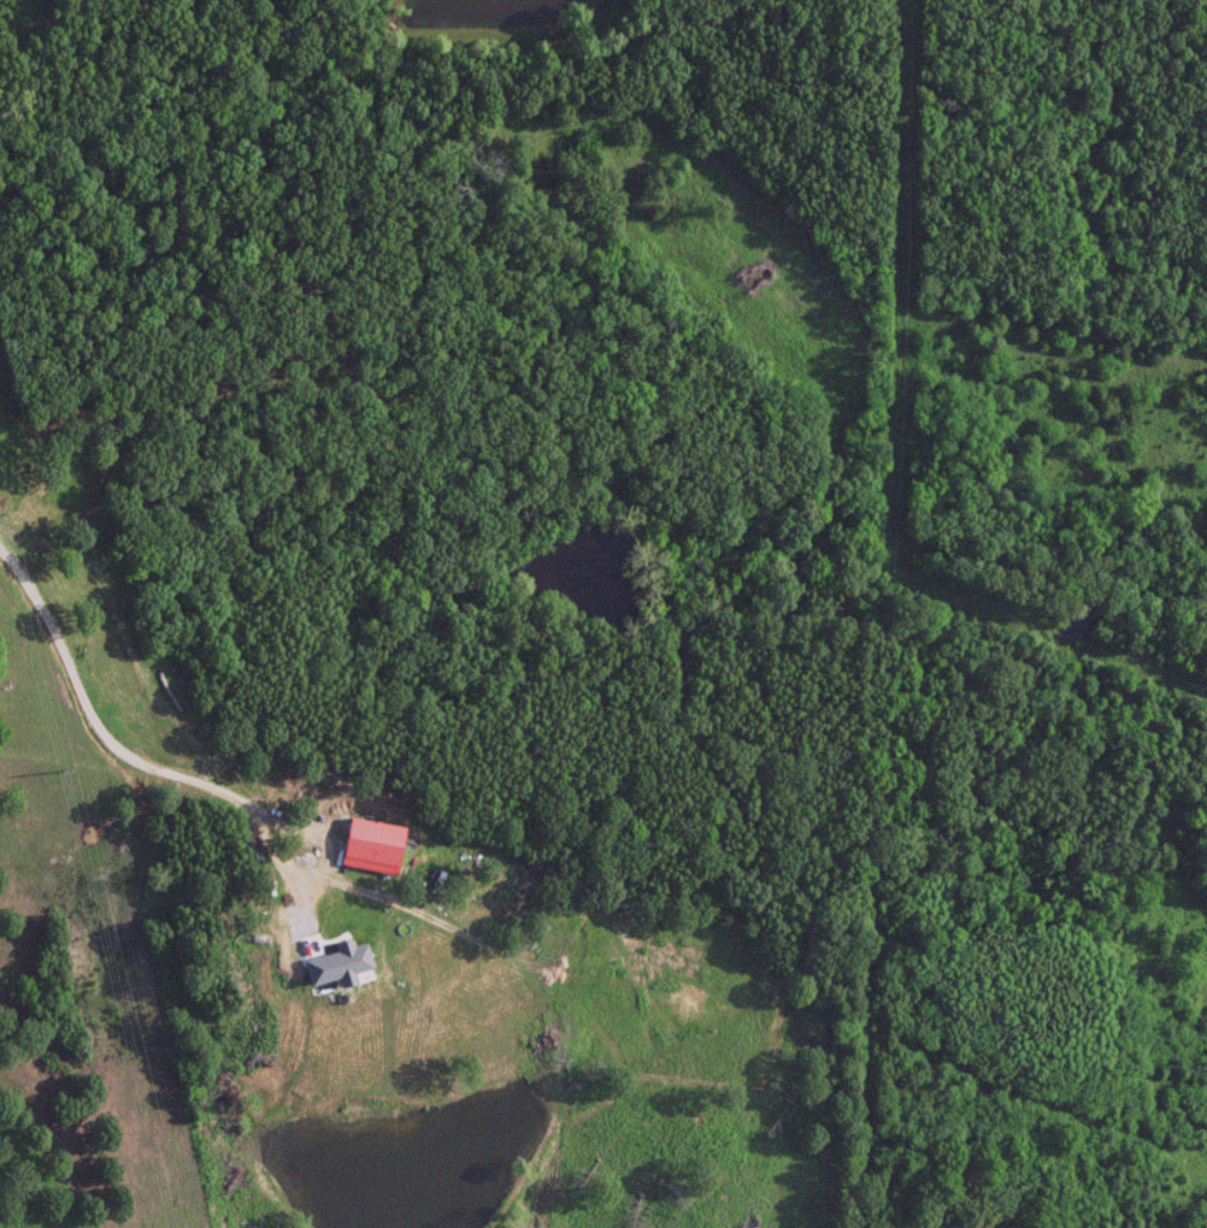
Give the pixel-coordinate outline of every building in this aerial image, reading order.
[(239,13),(248,7),(244,0),(233,0),(231,1),(239,13)]
